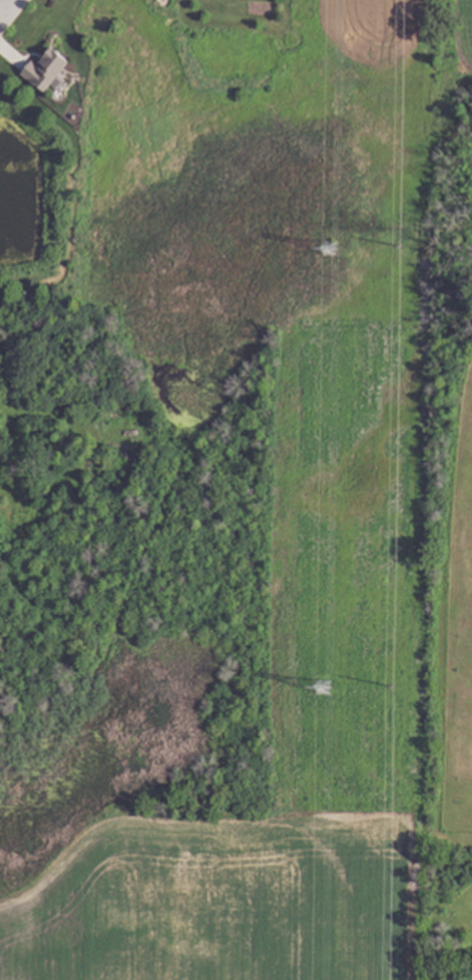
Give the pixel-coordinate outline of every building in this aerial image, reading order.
[(48,47),(66,62),(41,93),(23,78),(48,47)]
